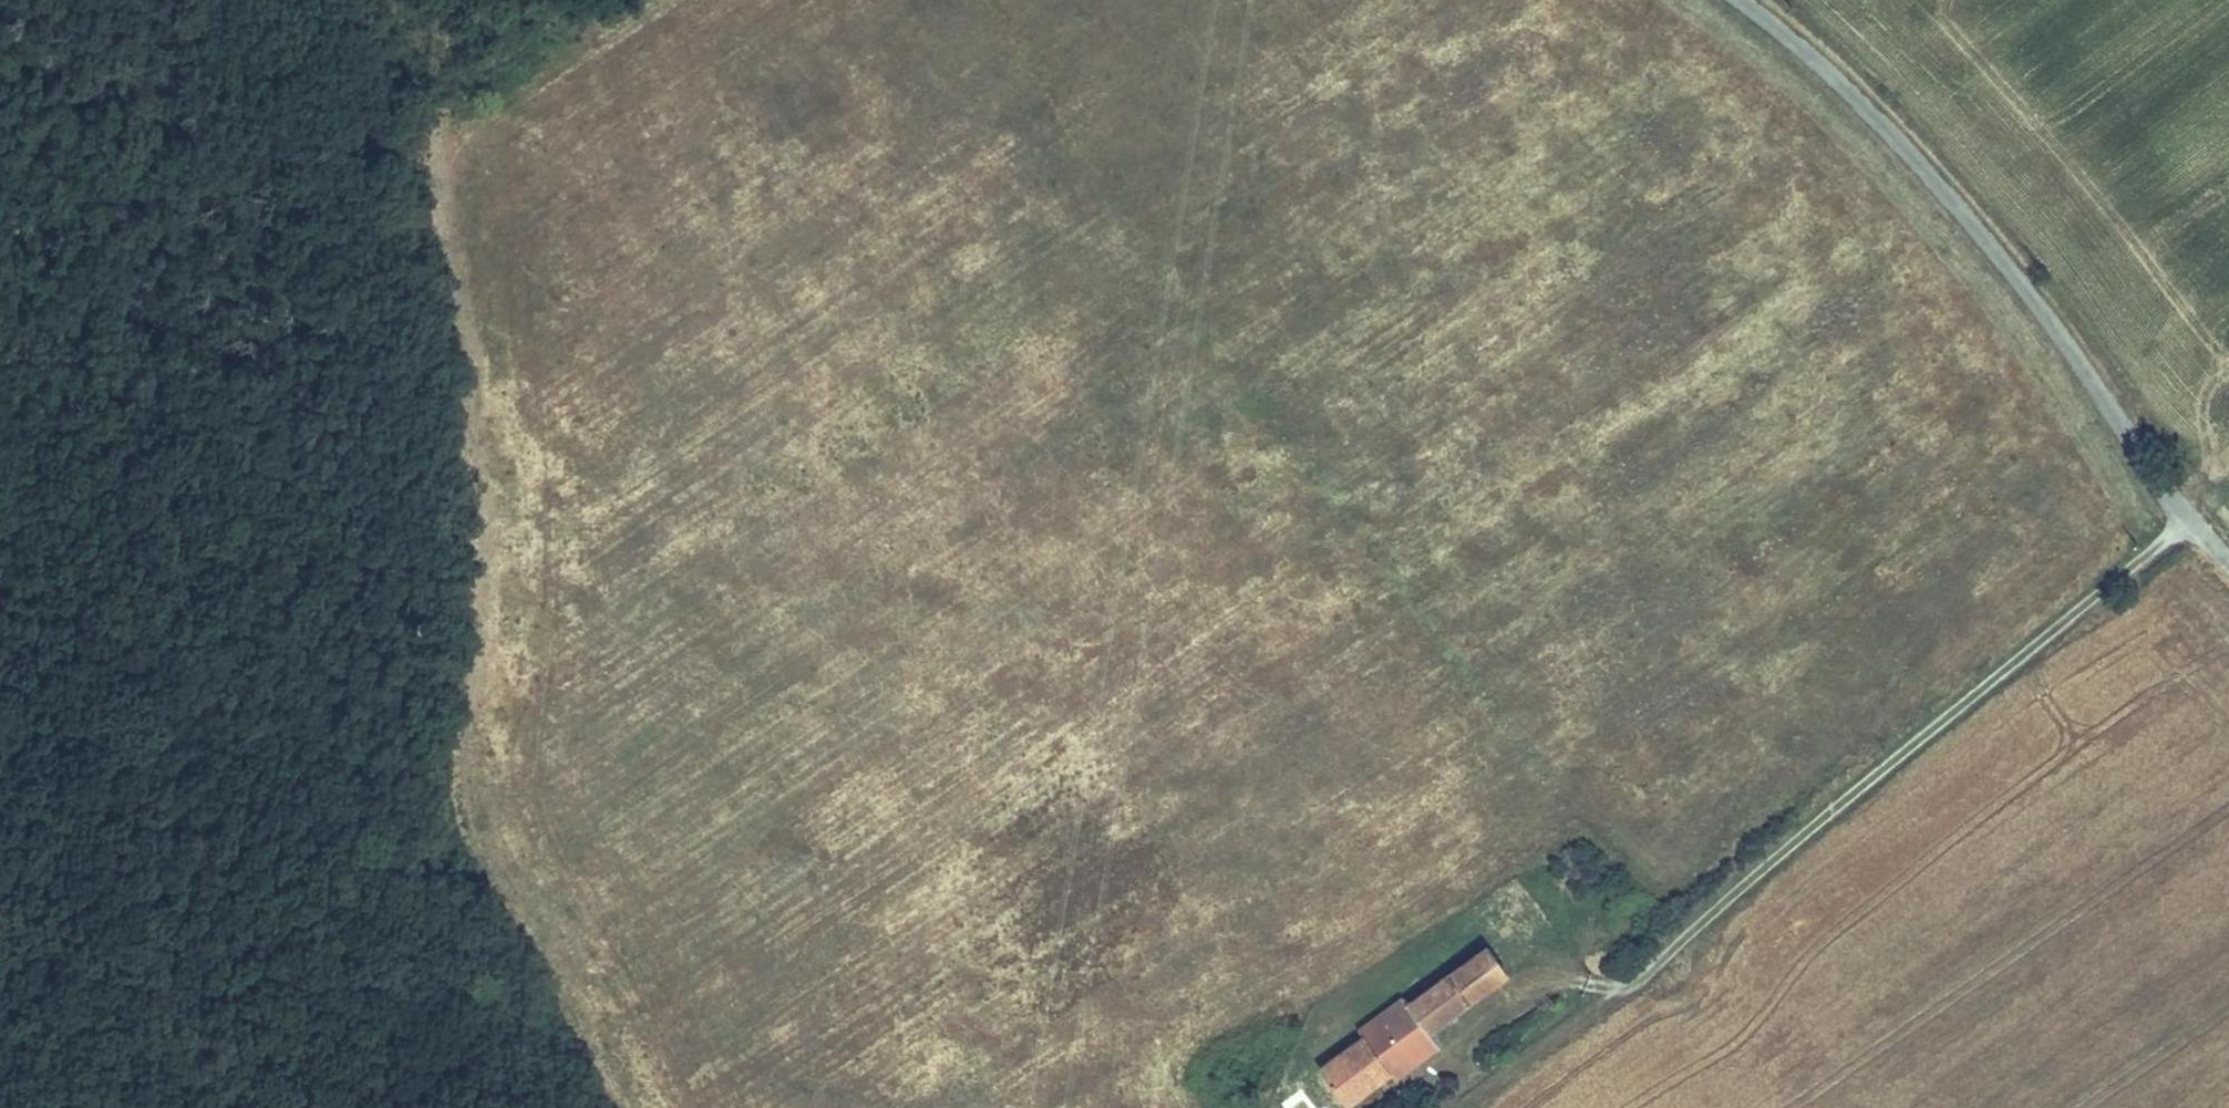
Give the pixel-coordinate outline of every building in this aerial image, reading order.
[(1510,934),(1490,949),(1504,968),(1524,954),(1510,934)] [(1489,996),(1511,978),(1504,968),(1490,949),(1466,967),(1489,996)] [(1489,996),(1466,967),(1455,976),(1477,1005),(1489,996)] [(1431,1040),(1477,1005),(1455,976),(1409,1010),(1431,1040)] [(1348,1107),(1357,1107),(1391,1082),(1364,1045),(1323,1076),(1348,1107)]
